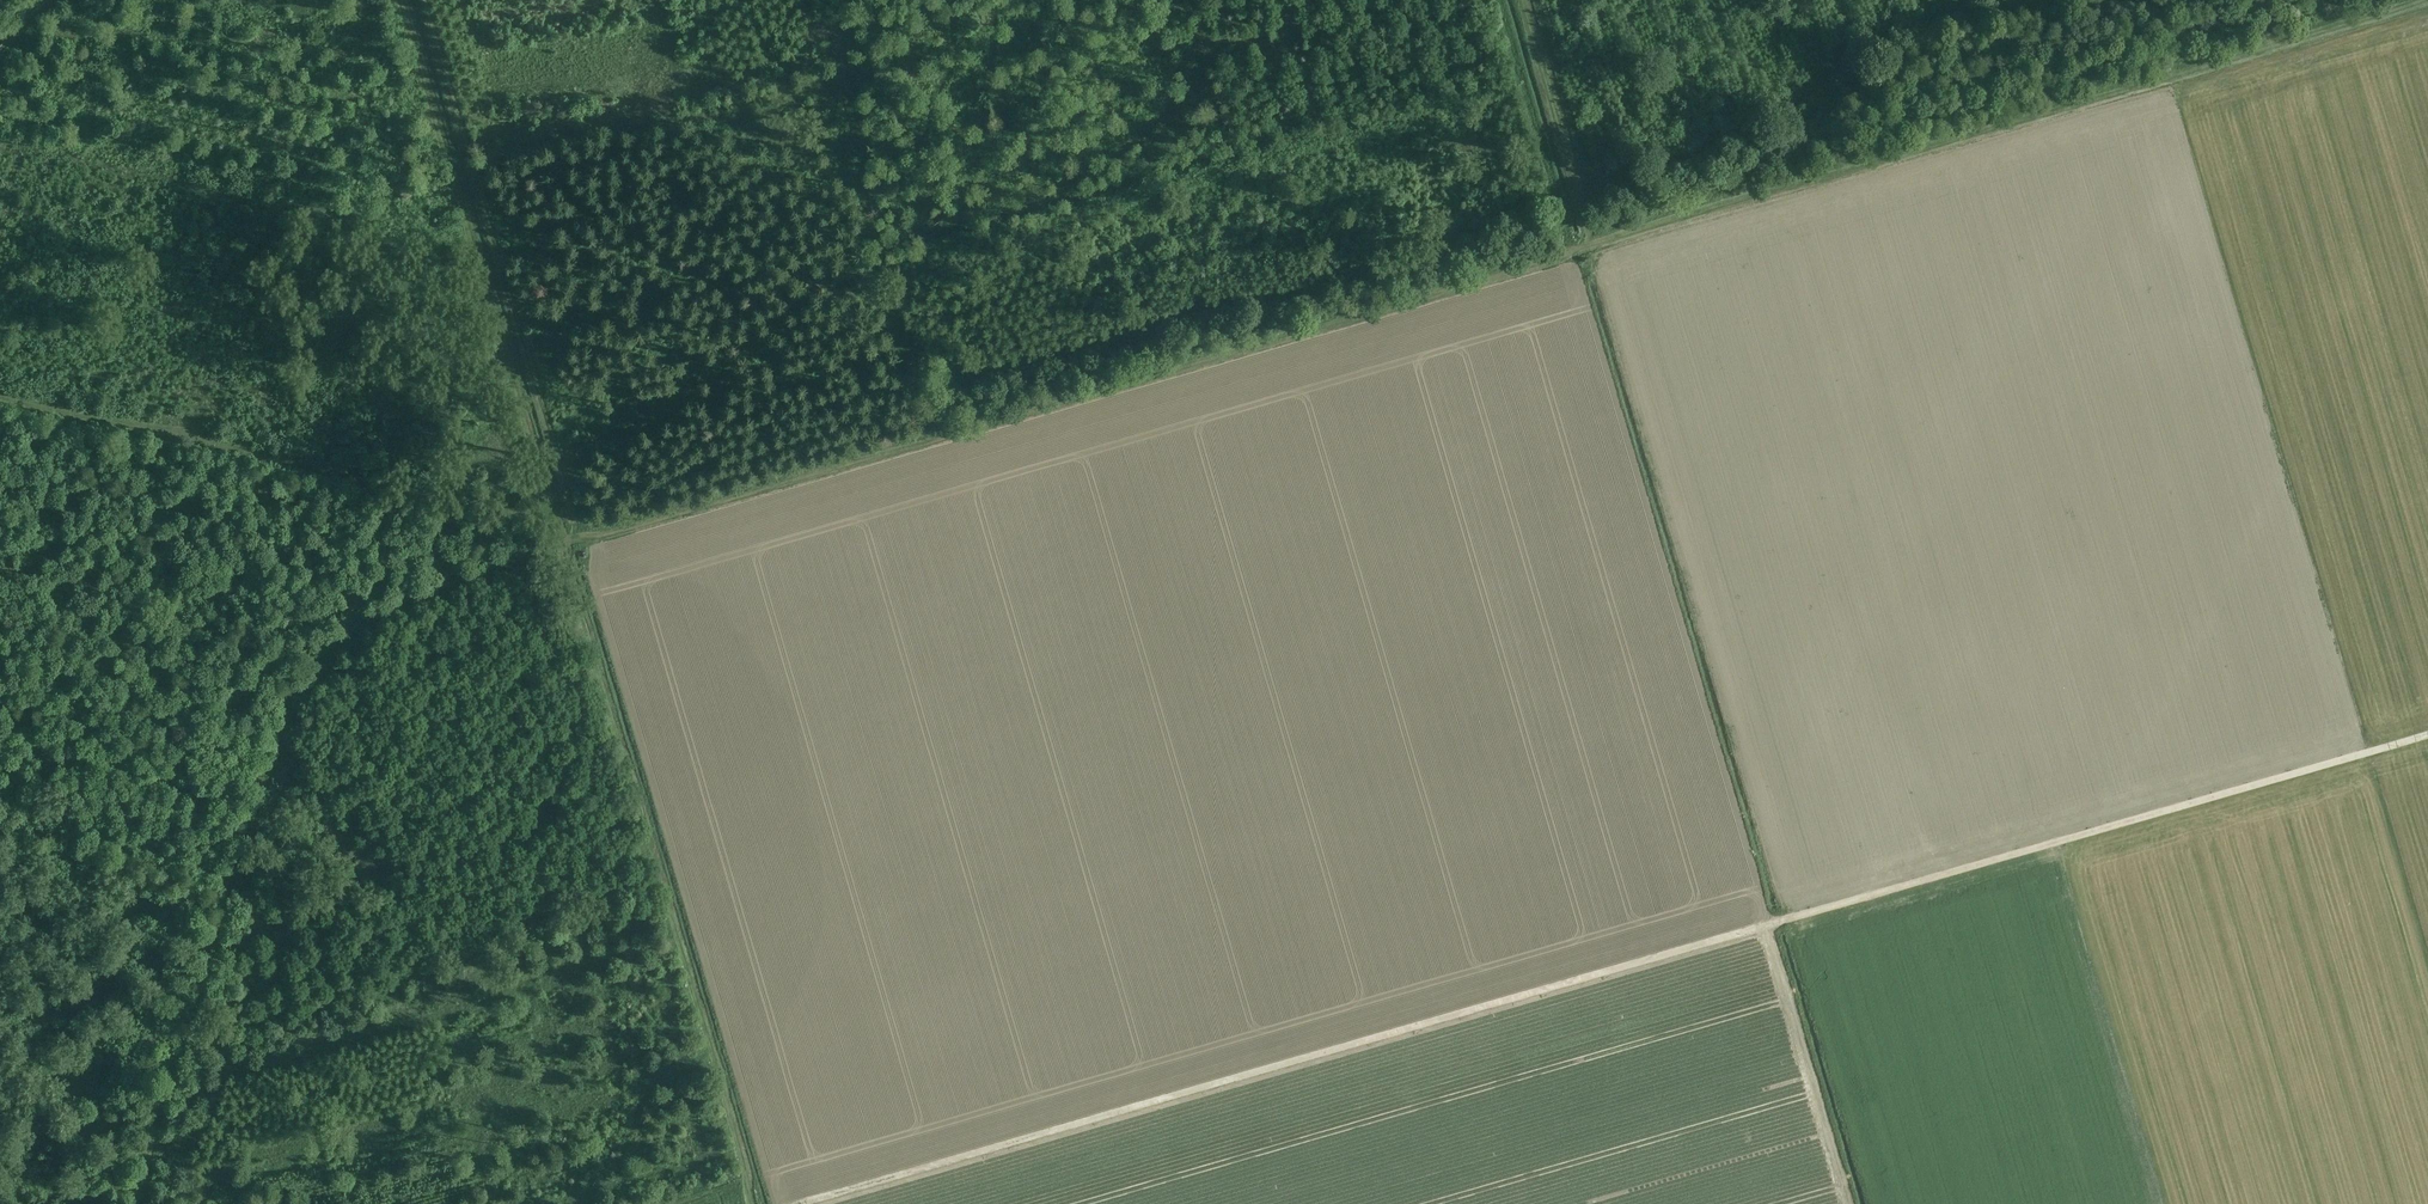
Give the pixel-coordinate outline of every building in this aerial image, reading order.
[(414,988),(405,995),(410,1002),(420,994),(414,988)]
